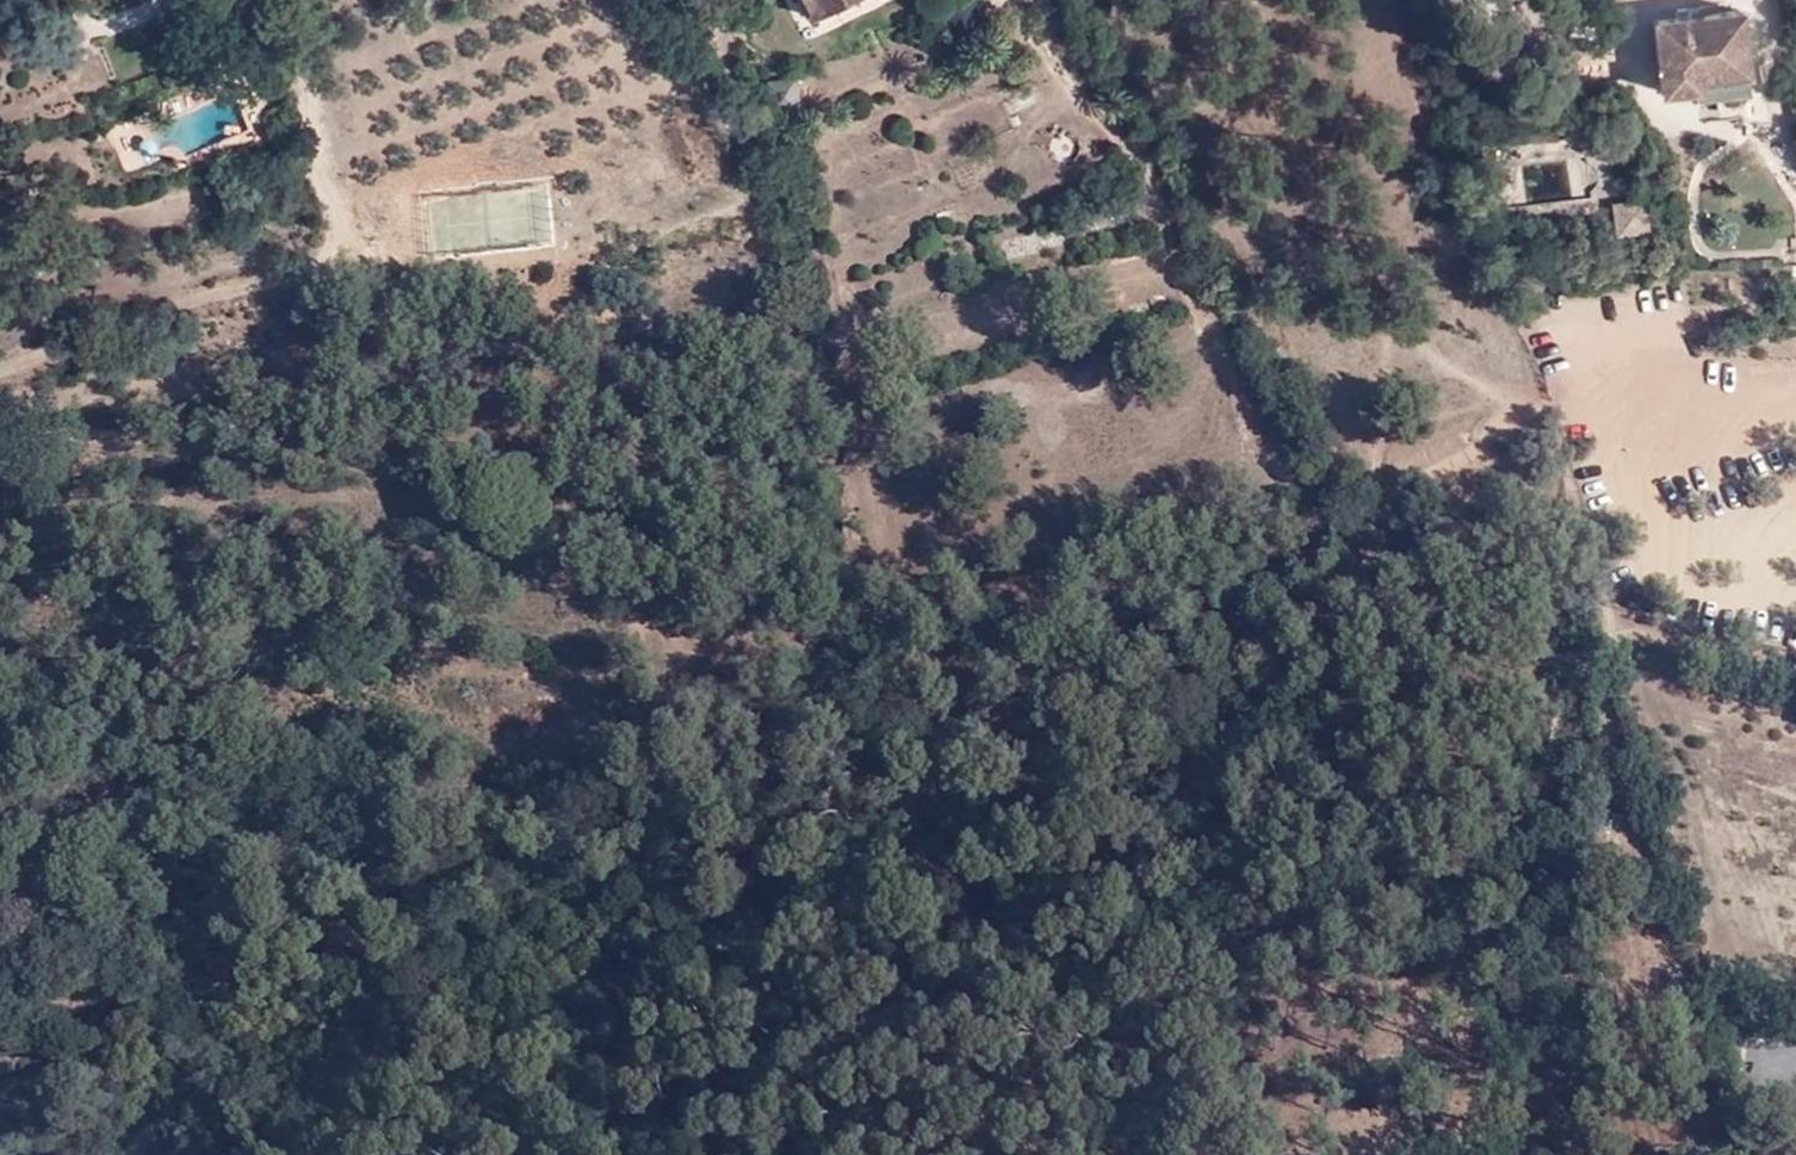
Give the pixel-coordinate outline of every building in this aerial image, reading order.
[(850,0),(805,0),(814,18),(850,0)] [(1040,18),(1054,13),(1049,5),(1037,10),(1040,18)] [(1568,17),(1568,7),(1559,8),(1558,18),(1568,17)] [(1697,100),(1750,94),(1740,11),(1653,21),(1659,93),(1695,89),(1697,100)] [(1647,234),(1644,200),(1611,204),(1614,238),(1647,234)]
